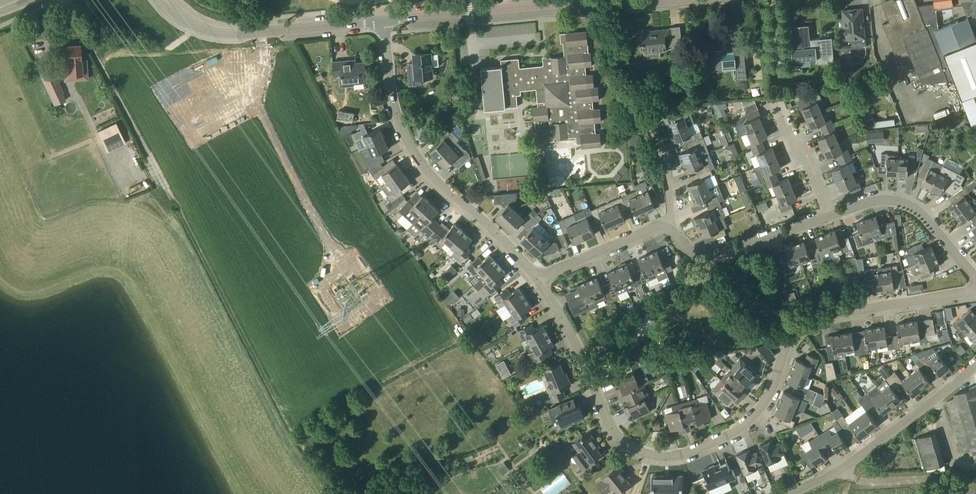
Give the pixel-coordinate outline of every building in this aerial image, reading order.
[(917,6),(915,0),(901,0),(897,2),(896,0),(892,0),(888,2),(887,0),(885,1),(886,3),(882,4),(886,13),(889,21),(883,24),(899,64),(912,58),(921,83),(922,88),(934,87),(934,82),(948,80),(942,67),(927,28),(923,19),(918,6),(917,6)] [(936,10),(954,7),(953,0),(934,0),(935,3),(918,6),(923,19),(937,17),(936,10)] [(961,0),(968,17),(975,16),(975,0),(963,0),(961,0)] [(863,17),(862,9),(865,9),(864,8),(850,9),(847,9),(847,10),(843,10),(843,17),(838,18),(838,26),(841,53),(851,52),(851,48),(866,47),(865,38),(863,17)] [(938,27),(937,17),(923,19),(927,28),(942,67),(948,80),(958,103),(962,101),(975,136),(975,38),(968,17),(957,22),(938,29),(938,27)] [(791,27),(793,48),(791,49),(792,60),(817,58),(816,46),(810,47),(808,25),(809,25),(791,26),(791,27)] [(644,50),(652,50),(653,52),(667,51),(666,41),(672,40),(671,28),(650,30),(650,29),(642,30),(642,35),(640,35),(641,44),(643,44),(644,50)] [(548,65),(544,65),(514,68),(513,59),(501,60),(501,66),(481,68),(485,109),(518,106),(517,93),(521,93),(521,90),(536,89),(538,102),(543,101),(543,106),(534,107),(537,142),(551,140),(550,138),(576,136),(576,142),(581,141),(582,147),(601,145),(599,132),(595,132),(594,122),(601,121),(601,120),(601,121),(599,108),(600,108),(593,108),(592,100),(600,100),(599,99),(598,87),(598,86),(593,87),(592,74),(593,74),(586,75),(585,66),(592,66),(592,65),(591,65),(590,53),(591,53),(591,52),(588,52),(587,44),(588,44),(588,43),(587,43),(586,31),(587,31),(560,33),(561,43),(563,43),(565,57),(547,58),(548,65)] [(80,44),(67,45),(68,60),(63,60),(64,75),(88,74),(87,59),(81,59),(80,44)] [(748,54),(747,45),(734,46),(734,52),(728,52),(728,53),(723,53),(723,50),(709,51),(710,59),(707,60),(707,62),(712,61),(713,71),(735,69),(736,80),(746,79),(744,54),(748,54)] [(407,68),(409,86),(422,84),(421,76),(430,75),(430,76),(433,76),(431,54),(414,56),(415,69),(408,70),(408,68),(407,68)] [(354,83),(366,82),(365,73),(366,73),(365,61),(351,63),(350,60),(340,61),(342,74),(340,75),(341,86),(354,85),(354,83)] [(63,93),(64,92),(53,66),(40,71),(54,105),(65,100),(63,93)] [(805,119),(822,112),(818,101),(811,104),(809,98),(798,103),(800,109),(802,109),(805,116),(804,117),(805,119)] [(761,116),(758,109),(756,102),(744,107),(747,114),(741,117),(735,126),(740,136),(748,133),(765,126),(764,123),(763,124),(760,116),(761,116)] [(861,106),(862,109),(867,120),(868,123),(874,121),(866,103),(861,106)] [(695,122),(691,113),(688,114),(686,108),(674,113),(677,118),(667,123),(671,132),(688,125),(695,122)] [(346,114),(339,111),(336,118),(343,121),(346,114)] [(822,129),(833,124),(831,119),(826,121),(822,112),(805,119),(806,121),(807,121),(811,128),(820,124),(822,129)] [(416,125),(419,142),(431,140),(428,125),(436,124),(435,117),(426,119),(427,122),(416,125)] [(874,121),(875,127),(895,125),(894,119),(874,121)] [(687,143),(703,137),(697,122),(688,126),(688,125),(671,132),(675,142),(685,138),(687,143)] [(97,131),(107,151),(125,143),(119,131),(116,132),(112,124),(97,131)] [(343,138),(353,134),(352,131),(359,128),(357,124),(349,125),(345,125),(339,128),(343,138)] [(821,149),(838,142),(834,132),(836,131),(833,124),(822,129),(825,135),(818,138),(822,146),(820,147),(821,149)] [(962,130),(969,134),(972,127),(965,124),(962,130)] [(752,150),(764,145),(761,139),(768,136),(765,129),(766,128),(765,126),(748,133),(752,143),(750,144),(752,150)] [(368,145),(385,138),(380,128),(368,134),(366,128),(354,133),(356,139),(364,136),(368,145)] [(452,131),(450,133),(446,128),(436,137),(440,142),(431,151),(438,159),(451,147),(451,146),(459,139),(452,131)] [(723,131),(721,132),(722,136),(720,137),(724,146),(729,144),(728,143),(725,135),(723,131)] [(875,142),(874,132),(870,133),(867,133),(868,143),(871,143),(875,142)] [(637,134),(629,135),(631,144),(639,142),(637,134)] [(683,163),(709,152),(710,152),(703,137),(687,143),(689,149),(679,153),(683,163)] [(368,165),(380,159),(377,154),(389,148),(385,138),(368,145),(373,155),(365,159),(368,165)] [(839,160),(850,155),(847,150),(843,152),(838,142),(821,149),(822,151),(824,151),(827,159),(837,154),(839,160)] [(761,164),(779,157),(778,155),(776,155),(773,147),(766,150),(764,145),(752,150),(755,156),(757,155),(761,164)] [(451,147),(438,159),(446,167),(456,158),(460,162),(470,153),(465,148),(458,155),(451,147)] [(699,174),(715,167),(709,152),(683,163),(687,173),(697,169),(699,174)] [(929,155),(923,152),(920,160),(925,162),(920,173),(925,176),(921,185),(930,190),(939,173),(943,165),(928,157),(929,155)] [(897,177),(898,158),(887,158),(887,154),(881,154),(881,166),(887,167),(886,176),(897,177)] [(836,177),(834,178),(835,180),(852,173),(848,163),(853,161),(851,158),(850,155),(839,160),(841,165),(832,169),(836,177)] [(908,168),(914,168),(915,155),(908,155),(908,159),(898,158),(897,177),(908,177),(908,168)] [(762,183),(777,176),(774,171),(781,168),(778,160),(780,159),(779,157),(761,164),(754,167),(758,178),(745,184),(748,189),(762,183)] [(477,163),(482,180),(486,178),(481,162),(477,163)] [(389,183),(404,172),(397,163),(387,171),(383,166),(372,174),(376,179),(382,174),(389,183)] [(718,184),(713,174),(717,172),(715,167),(699,174),(701,179),(688,185),(692,195),(718,184)] [(400,189),(410,181),(404,172),(389,183),(383,187),(389,196),(389,197),(392,202),(403,194),(400,189)] [(852,173),(835,180),(836,183),(838,182),(841,190),(848,187),(851,193),(861,188),(859,182),(856,183),(852,173)] [(939,173),(930,190),(940,194),(944,186),(950,189),(955,177),(950,174),(948,178),(939,173)] [(737,184),(738,184),(738,183),(743,181),(741,175),(735,178),(737,184)] [(777,195),(794,187),(793,185),(792,186),(788,178),(779,182),(777,176),(762,183),(764,188),(769,187),(773,185),(777,195)] [(952,211),(955,215),(975,200),(975,199),(975,198),(971,196),(970,196),(968,193),(975,185),(975,177),(972,180),(971,179),(961,187),(962,188),(953,195),(957,200),(949,206),(952,211)] [(637,190),(636,190),(646,212),(656,207),(652,198),(657,195),(652,183),(646,186),(645,182),(635,186),(637,190)] [(719,202),(724,200),(718,184),(692,195),(696,204),(705,200),(708,206),(719,201),(719,202)] [(794,187),(777,195),(781,205),(779,205),(782,212),(793,207),(790,201),(797,198),(794,191),(795,190),(794,187)] [(646,212),(636,190),(626,195),(622,197),(627,209),(632,206),(636,216),(646,212)] [(509,204),(511,202),(512,203),(516,199),(516,193),(494,195),(495,203),(501,203),(505,207),(496,217),(504,224),(516,211),(509,204)] [(423,195),(414,205),(409,200),(399,210),(413,223),(414,223),(431,203),(423,195)] [(621,211),(627,209),(622,197),(606,203),(616,225),(626,221),(621,211)] [(749,199),(743,201),(746,208),(752,206),(749,199)] [(975,200),(955,215),(961,223),(970,217),(975,226),(975,201),(975,200)] [(695,211),(706,207),(703,201),(693,206),(695,211)] [(726,217),(719,202),(719,201),(708,206),(710,211),(695,218),(698,227),(723,217),(724,218),(726,217)] [(766,201),(756,205),(759,212),(769,208),(766,201)] [(431,203),(414,223),(420,229),(428,235),(427,236),(429,237),(426,240),(427,240),(441,224),(433,217),(439,210),(431,203)] [(606,229),(616,225),(606,203),(591,210),(595,220),(596,222),(602,220),(606,229)] [(595,220),(591,210),(590,207),(574,214),(578,222),(585,239),(595,234),(590,222),(595,220)] [(525,226),(535,216),(530,212),(524,219),(516,211),(504,224),(512,232),(521,222),(525,226)] [(874,241),(884,238),(897,233),(895,220),(880,225),(876,215),(866,219),(874,241)] [(529,247),(542,234),(534,226),(539,221),(535,216),(525,226),(529,230),(521,240),(529,247)] [(727,227),(724,218),(723,217),(698,227),(702,237),(712,233),(715,239),(727,234),(724,228),(727,227)] [(585,239),(578,222),(568,226),(564,218),(558,221),(561,227),(564,233),(569,231),(575,243),(585,239)] [(865,244),(874,241),(866,219),(856,223),(860,232),(854,235),(858,246),(865,244)] [(447,251),(451,246),(464,232),(454,224),(448,230),(441,224),(427,240),(432,245),(436,241),(443,247),(442,247),(447,251)] [(833,256),(842,252),(843,253),(849,251),(845,238),(839,240),(835,230),(825,234),(832,251),(833,256)] [(464,232),(451,246),(456,250),(452,254),(461,262),(471,251),(466,246),(473,239),(464,232)] [(569,245),(564,233),(560,235),(558,235),(564,248),(569,245)] [(411,240),(405,234),(401,239),(407,244),(411,240)] [(551,243),(550,242),(542,234),(529,247),(537,255),(542,250),(546,254),(550,252),(552,252),(555,252),(558,249),(560,249),(556,241),(551,243)] [(822,255),(832,251),(825,234),(815,237),(819,247),(813,249),(819,266),(825,264),(822,255)] [(819,266),(813,249),(808,251),(804,241),(794,245),(801,263),(810,259),(812,264),(814,270),(820,268),(819,266)] [(908,249),(910,255),(906,256),(910,266),(935,255),(931,245),(922,249),(920,243),(908,249)] [(791,266),(801,263),(794,245),(785,248),(788,258),(782,260),(786,273),(793,271),(791,266)] [(668,275),(667,272),(673,270),(668,258),(662,260),(658,251),(648,255),(659,280),(668,275)] [(484,275),(498,263),(490,254),(483,260),(479,256),(467,266),(475,275),(480,271),(484,275)] [(659,280),(648,255),(638,259),(643,269),(637,271),(642,283),(657,276),(659,280)] [(910,266),(911,267),(915,276),(919,274),(921,280),(933,274),(931,269),(939,265),(935,255),(910,266)] [(627,264),(626,262),(619,265),(620,267),(618,268),(627,289),(637,285),(637,286),(642,283),(637,271),(632,273),(627,264)] [(498,263),(484,275),(488,280),(484,284),(491,293),(503,282),(499,278),(506,272),(498,263)] [(891,266),(880,268),(884,291),(895,289),(893,279),(899,278),(897,265),(891,266)] [(618,294),(627,289),(618,268),(608,272),(612,281),(607,284),(614,300),(614,301),(620,298),(618,294)] [(872,282),(874,292),(874,293),(884,291),(880,268),(871,269),(864,270),(866,283),(872,282)] [(845,285),(852,283),(851,276),(849,277),(848,277),(844,278),(843,278),(843,279),(844,281),(844,282),(845,285)] [(614,300),(607,284),(602,286),(597,277),(588,281),(597,303),(597,302),(606,299),(608,303),(614,300)] [(597,302),(597,303),(588,281),(578,286),(583,295),(569,301),(575,316),(589,309),(589,310),(599,306),(597,302)] [(500,314),(525,297),(518,287),(511,293),(507,288),(495,296),(501,306),(497,309),(500,314)] [(788,294),(791,302),(797,299),(794,292),(788,294)] [(450,305),(455,300),(450,295),(445,300),(450,305)] [(504,320),(509,317),(515,326),(528,318),(524,312),(532,307),(525,297),(500,314),(504,320)] [(975,327),(975,315),(975,314),(971,309),(963,316),(953,324),(958,329),(961,326),(968,334),(975,327)] [(470,314),(464,319),(467,323),(474,318),(470,314)] [(917,321),(907,323),(910,341),(919,340),(920,344),(927,343),(926,335),(935,333),(933,318),(924,320),(925,330),(919,331),(917,321)] [(532,343),(549,334),(543,324),(534,328),(531,323),(518,331),(523,340),(528,338),(532,343)] [(898,335),(892,336),(894,348),(900,347),(900,343),(910,341),(907,323),(897,324),(898,335)] [(885,326),(875,328),(878,346),(888,344),(888,349),(894,348),(892,336),(886,336),(885,326)] [(975,350),(975,349),(975,327),(968,334),(974,341),(971,344),(975,350)] [(878,346),(875,328),(864,330),(866,340),(860,341),(862,353),(868,352),(867,348),(878,346)] [(852,332),(842,333),(845,352),(855,351),(855,354),(862,353),(860,341),(853,342),(852,332)] [(845,352),(842,333),(825,336),(829,360),(836,359),(836,358),(846,357),(845,352)] [(545,349),(550,347),(554,345),(549,334),(532,343),(534,349),(527,353),(532,363),(548,355),(545,349)] [(487,344),(482,338),(477,341),(481,348),(487,344)] [(757,347),(768,360),(775,354),(767,345),(757,347)] [(960,355),(964,352),(959,346),(955,349),(960,355)] [(920,358),(927,368),(932,365),(940,375),(949,368),(933,348),(915,353),(920,359),(920,358)] [(812,365),(814,365),(816,366),(819,358),(807,353),(804,361),(796,359),(792,370),(808,376),(812,365)] [(920,358),(920,359),(916,362),(915,362),(920,368),(911,374),(922,388),(931,382),(922,372),(927,368),(920,358)] [(746,383),(751,388),(756,383),(752,379),(757,374),(744,361),(738,367),(735,364),(731,369),(746,383)] [(691,369),(688,362),(682,364),(686,371),(691,369)] [(548,404),(553,401),(566,396),(562,388),(571,384),(568,377),(566,378),(560,363),(544,369),(551,386),(548,388),(552,398),(546,400),(548,404)] [(882,375),(886,379),(891,375),(887,371),(884,366),(879,370),(882,375)] [(512,374),(509,369),(501,373),(504,378),(512,374)] [(741,388),(746,383),(731,369),(722,379),(742,398),(747,393),(741,388)] [(808,376),(792,370),(788,381),(796,384),(794,388),(803,392),(802,392),(816,397),(818,392),(803,386),(808,376)] [(644,383),(642,379),(641,378),(637,379),(634,372),(617,380),(620,387),(616,389),(618,394),(644,383)] [(922,388),(911,374),(902,381),(896,372),(891,375),(899,386),(903,382),(913,395),(922,388)] [(894,389),(899,386),(891,375),(886,379),(886,380),(878,386),(893,406),(901,399),(894,389)] [(738,403),(742,398),(722,379),(712,390),(729,405),(734,400),(738,403)] [(630,404),(649,396),(644,383),(618,394),(621,401),(628,398),(630,404)] [(677,387),(680,397),(688,395),(685,384),(677,387)] [(955,394),(955,396),(947,401),(961,452),(971,450),(975,449),(975,385),(955,394)] [(893,406),(878,386),(877,387),(876,386),(863,396),(871,407),(876,404),(883,413),(893,406)] [(839,394),(834,387),(829,391),(833,398),(839,394)] [(852,394),(856,399),(861,395),(857,390),(852,394)] [(779,402),(795,408),(799,396),(784,391),(779,402)] [(813,404),(816,397),(802,392),(800,399),(813,404)] [(649,396),(630,404),(629,405),(624,407),(627,413),(631,411),(634,418),(651,411),(648,404),(652,402),(649,396)] [(858,400),(862,404),(862,405),(866,410),(867,411),(871,407),(863,396),(858,400)] [(691,400),(698,422),(699,427),(706,425),(704,421),(712,418),(706,401),(699,403),(698,398),(691,400)] [(558,418),(562,426),(584,418),(580,408),(577,409),(573,399),(549,408),(553,420),(558,418)] [(698,422),(691,400),(678,404),(686,431),(692,429),(690,422),(697,420),(698,422)] [(791,419),(795,408),(779,402),(775,413),(783,417),(781,423),(793,427),(796,420),(791,419)] [(680,433),(686,431),(678,404),(672,406),(673,411),(666,413),(671,430),(678,428),(680,433)] [(878,425),(867,411),(866,410),(857,417),(858,417),(869,431),(878,425)] [(860,438),(869,431),(858,417),(857,417),(853,411),(845,418),(843,414),(836,419),(839,422),(846,432),(852,428),(860,438)] [(799,433),(805,428),(808,433),(815,429),(811,422),(796,428),(799,433)] [(820,435),(827,447),(832,444),(838,452),(848,446),(838,430),(833,434),(830,429),(820,435)] [(583,470),(589,465),(590,466),(596,461),(594,459),(609,448),(608,448),(602,453),(598,448),(601,447),(590,432),(583,436),(583,435),(575,441),(581,450),(573,456),(583,470)] [(924,472),(945,468),(938,432),(917,436),(924,472)] [(822,451),(827,447),(820,435),(810,441),(809,440),(802,444),(806,451),(807,450),(817,465),(827,459),(822,451)] [(533,444),(531,441),(527,440),(524,443),(524,446),(526,449),(527,449),(529,450),(532,448),(533,444)] [(780,458),(779,455),(784,453),(780,442),(774,444),(772,440),(760,445),(768,464),(780,458)] [(749,450),(737,455),(745,473),(757,468),(756,465),(762,463),(757,451),(751,454),(749,450)] [(731,470),(727,462),(723,453),(727,463),(721,465),(720,463),(702,470),(705,477),(704,478),(708,486),(718,482),(719,485),(736,477),(733,469),(731,470)] [(504,475),(511,469),(504,461),(497,467),(504,475)] [(617,493),(621,493),(626,489),(625,488),(631,483),(623,474),(625,471),(618,464),(602,477),(602,478),(596,483),(605,493),(606,493),(612,488),(617,493)] [(682,479),(663,479),(662,476),(652,476),(652,493),(682,493),(682,479)]
